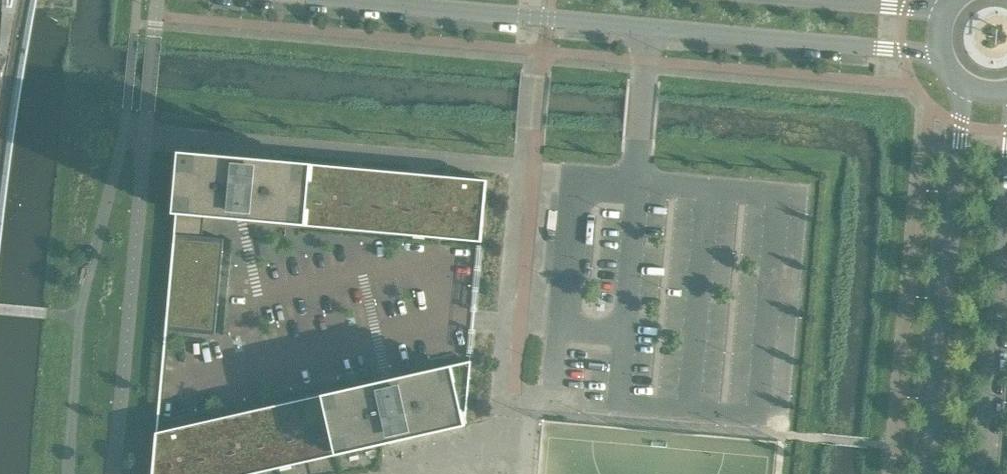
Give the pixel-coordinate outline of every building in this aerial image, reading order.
[(482,238),(487,180),(259,159),(260,158),(245,156),(236,155),(236,157),(181,152),(180,169),(184,169),(182,198),(177,197),(176,214),(177,214),(175,234),(202,236),(204,217),(231,219),(232,215),(253,217),(253,221),(262,222),(279,223),(299,225),(299,221),(482,238)] [(216,324),(224,238),(175,234),(167,330),(215,335),(216,324)] [(465,425),(471,361),(470,361),(397,377),(398,381),(377,386),(376,382),(367,384),(357,387),(350,388),(331,392),(333,399),(197,430),(195,423),(160,431),(158,432),(156,432),(152,473),(219,473),(219,472),(231,469),(232,473),(235,473),(249,471),(248,465),(260,463),(262,468),(278,464),(277,459),(290,456),(291,461),(308,457),(307,452),(319,449),(320,455),(344,449),(345,453),(382,444),(386,443),(389,443),(389,444),(412,439),(412,437),(465,425)]
